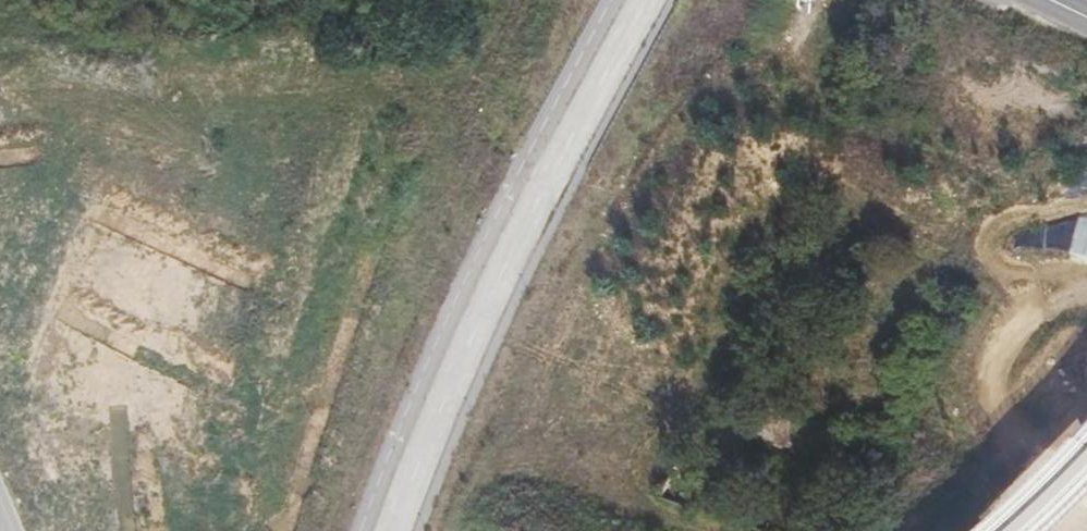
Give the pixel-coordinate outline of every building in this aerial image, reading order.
[(1086,104),(1086,73),(1086,72),(1074,98),(1086,104)]
